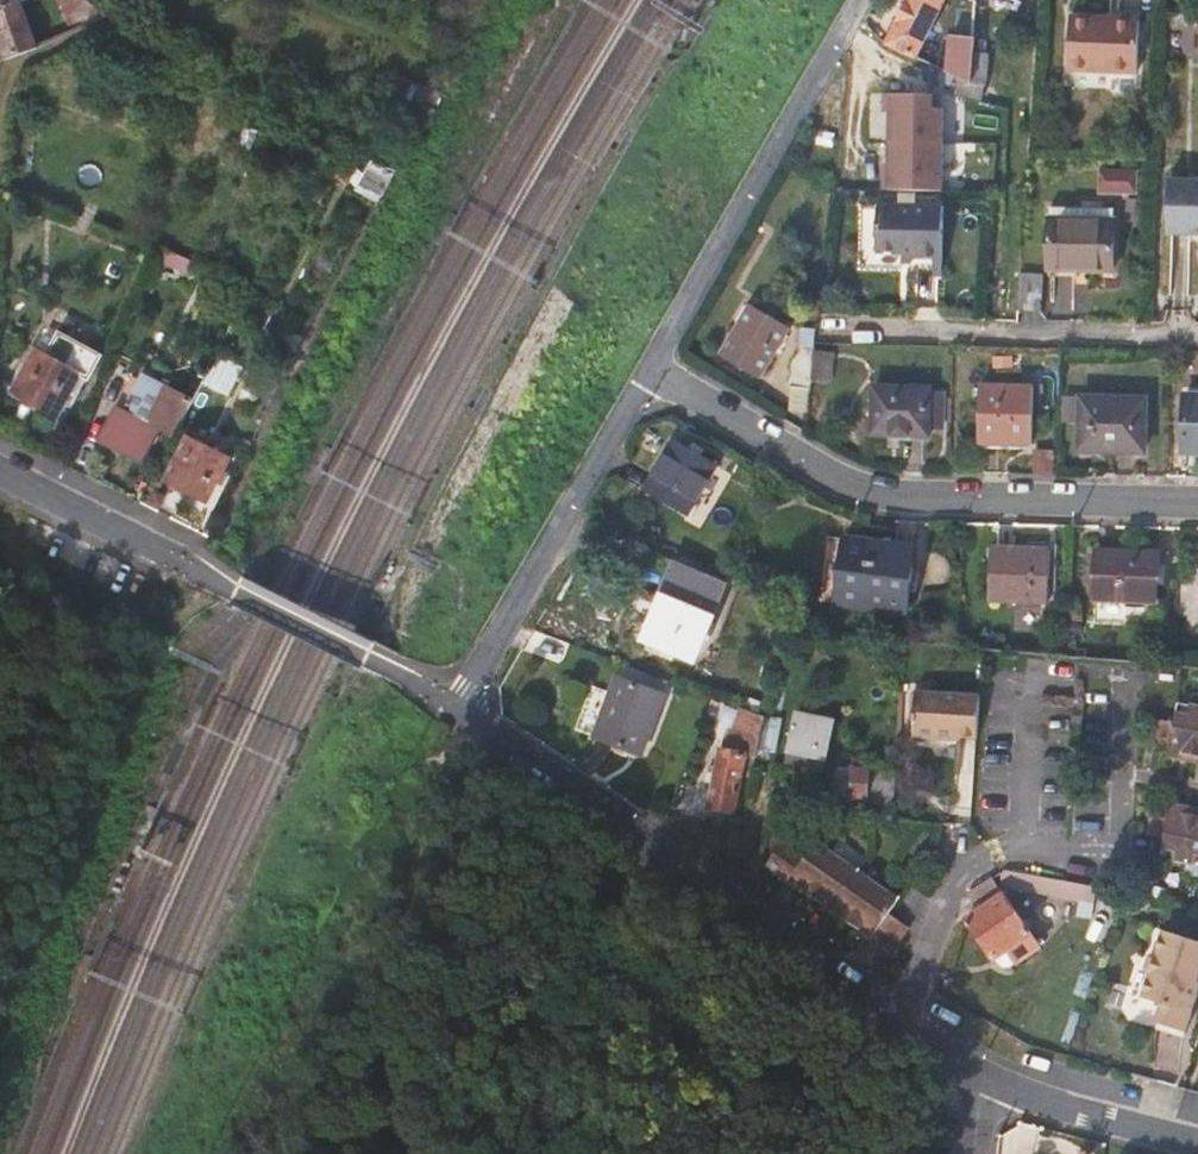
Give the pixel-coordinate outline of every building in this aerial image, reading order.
[(6,59),(38,47),(21,0),(20,0),(0,7),(0,42),(6,59)] [(74,31),(109,15),(88,0),(61,0),(74,31)] [(888,43),(915,56),(945,0),(912,0),(888,43)] [(976,11),(976,8),(977,0),(960,0),(960,5),(976,11)] [(976,8),(986,8),(986,0),(977,0),(976,8)] [(1119,13),(1119,22),(1140,24),(1141,14),(1119,13)] [(1140,24),(1119,22),(1072,19),(1069,71),(1138,76),(1140,24)] [(951,36),(947,72),(957,77),(972,84),(973,54),(974,37),(951,36)] [(990,55),(973,54),(972,84),(979,100),(987,101),(990,55)] [(956,99),(979,100),(972,84),(957,77),(956,99)] [(398,78),(392,93),(423,105),(429,90),(398,78)] [(887,189),(947,189),(948,108),(943,108),(937,107),(937,93),(888,92),(888,111),(894,111),(894,162),(894,170),(887,170),(887,189)] [(370,159),(361,192),(388,199),(397,166),(370,159)] [(1100,167),(1101,192),(1139,191),(1138,166),(1100,167)] [(1169,179),(1167,233),(1197,234),(1197,180),(1169,179)] [(1141,223),(1143,201),(1131,200),(1130,222),(1141,223)] [(879,203),(863,203),(863,267),(902,267),(902,271),(917,272),(917,268),(918,252),(943,253),(944,203),(879,203)] [(1114,225),(1115,212),(1055,209),(1051,269),(1115,273),(1118,225),(1114,225)] [(944,272),(943,253),(918,252),(917,268),(932,268),(931,272),(944,272)] [(1047,273),(1022,272),(1019,306),(1045,307),(1047,273)] [(765,377),(792,328),(752,306),(725,355),(765,377)] [(40,352),(48,356),(79,373),(71,388),(78,391),(86,377),(91,378),(104,355),(61,333),(45,324),(32,347),(40,352)] [(791,381),(811,383),(811,381),(815,350),(816,341),(816,338),(805,337),(794,358),(791,381)] [(832,351),(815,350),(811,381),(831,382),(832,351)] [(57,413),(71,388),(79,373),(48,356),(40,352),(18,392),(57,413)] [(234,394),(245,366),(219,356),(209,384),(234,394)] [(165,419),(180,427),(197,392),(151,369),(133,402),(124,397),(102,439),(142,461),(165,419)] [(924,427),(925,389),(925,386),(871,385),(871,433),(924,433),(924,427)] [(949,390),(925,389),(924,427),(948,427),(949,390)] [(1034,447),(1035,393),(982,391),(979,445),(1034,447)] [(1186,393),(1185,451),(1197,452),(1197,394),(1186,393)] [(1146,450),(1147,398),(1083,395),(1082,448),(1146,450)] [(234,459),(193,440),(171,484),(212,504),(234,459)] [(689,515),(716,464),(674,442),(647,493),(689,515)] [(851,605),(854,541),(846,540),(838,604),(851,605)] [(916,547),(854,540),(854,541),(851,605),(910,612),(916,547)] [(1049,599),(1051,550),(994,547),(991,597),(1049,599)] [(1158,603),(1160,557),(1100,554),(1096,626),(1129,627),(1130,602),(1158,603)] [(694,657),(724,582),(677,563),(647,638),(694,657)] [(640,753),(664,694),(618,676),(594,735),(640,753)] [(961,737),(976,738),(979,695),(918,692),(917,736),(960,739),(961,737)] [(1180,698),(1178,707),(1188,709),(1190,700),(1180,698)] [(1190,700),(1188,709),(1178,707),(1176,720),(1164,718),(1160,737),(1175,740),(1173,750),(1197,755),(1197,702),(1190,700)] [(736,730),(761,740),(765,717),(743,709),(736,730)] [(825,763),(831,715),(794,710),(787,758),(825,763)] [(735,812),(745,754),(724,750),(712,807),(735,812)] [(840,762),(839,791),(869,792),(869,763),(840,762)] [(893,792),(869,792),(869,810),(892,812),(893,792)] [(1177,858),(1195,862),(1197,854),(1197,803),(1174,798),(1172,813),(1155,809),(1150,832),(1166,836),(1164,847),(1178,850),(1177,858)] [(818,839),(813,845),(827,854),(831,848),(818,839)] [(878,882),(870,876),(867,880),(857,873),(848,867),(851,863),(841,855),(831,848),(827,854),(813,845),(806,856),(783,840),(767,864),(811,895),(830,909),(850,922),(876,941),(874,945),(891,956),(912,925),(890,910),(893,906),(882,899),(888,889),(878,882)] [(1162,855),(1177,858),(1178,850),(1164,847),(1162,855)] [(870,876),(851,863),(848,867),(857,873),(867,880),(870,876)] [(1007,883),(1030,885),(1031,875),(1009,870),(1007,883)] [(1097,897),(1098,888),(1031,875),(1030,885),(1097,897)] [(1039,949),(996,878),(971,894),(970,894),(980,911),(968,918),(994,959),(995,958),(1002,968),(1006,969),(1016,963),(1039,949)] [(899,897),(888,889),(882,899),(893,906),(899,897)] [(1163,931),(1156,953),(1149,957),(1145,968),(1149,975),(1142,998),(1162,1004),(1156,1022),(1184,1031),(1197,987),(1197,981),(1190,979),(1195,965),(1197,963),(1197,941),(1163,931)]
